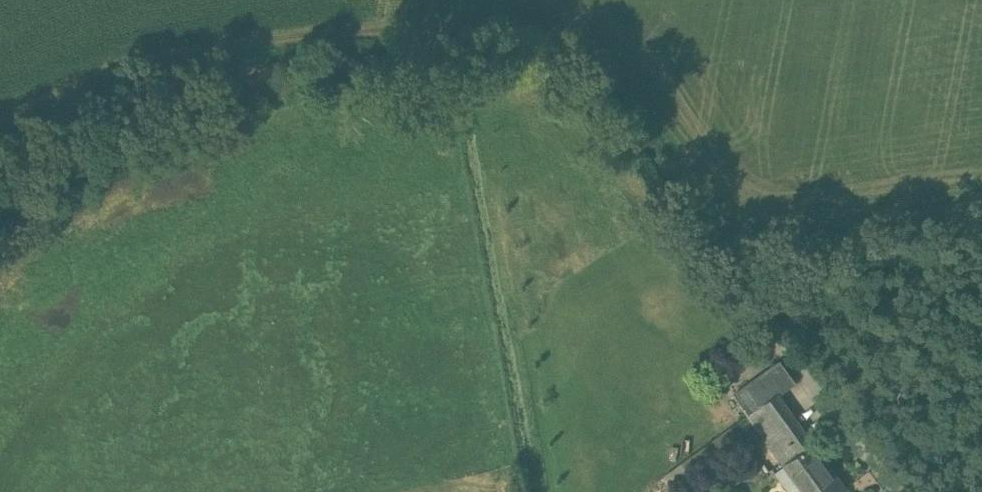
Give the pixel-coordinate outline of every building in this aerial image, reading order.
[(733,394),(748,414),(778,393),(779,393),(796,382),(780,360),(733,394)] [(778,393),(748,414),(758,428),(759,428),(784,463),(814,441),(779,393),(778,393)] [(784,463),(783,464),(804,491),(841,491),(847,488),(814,441),(784,463)]
